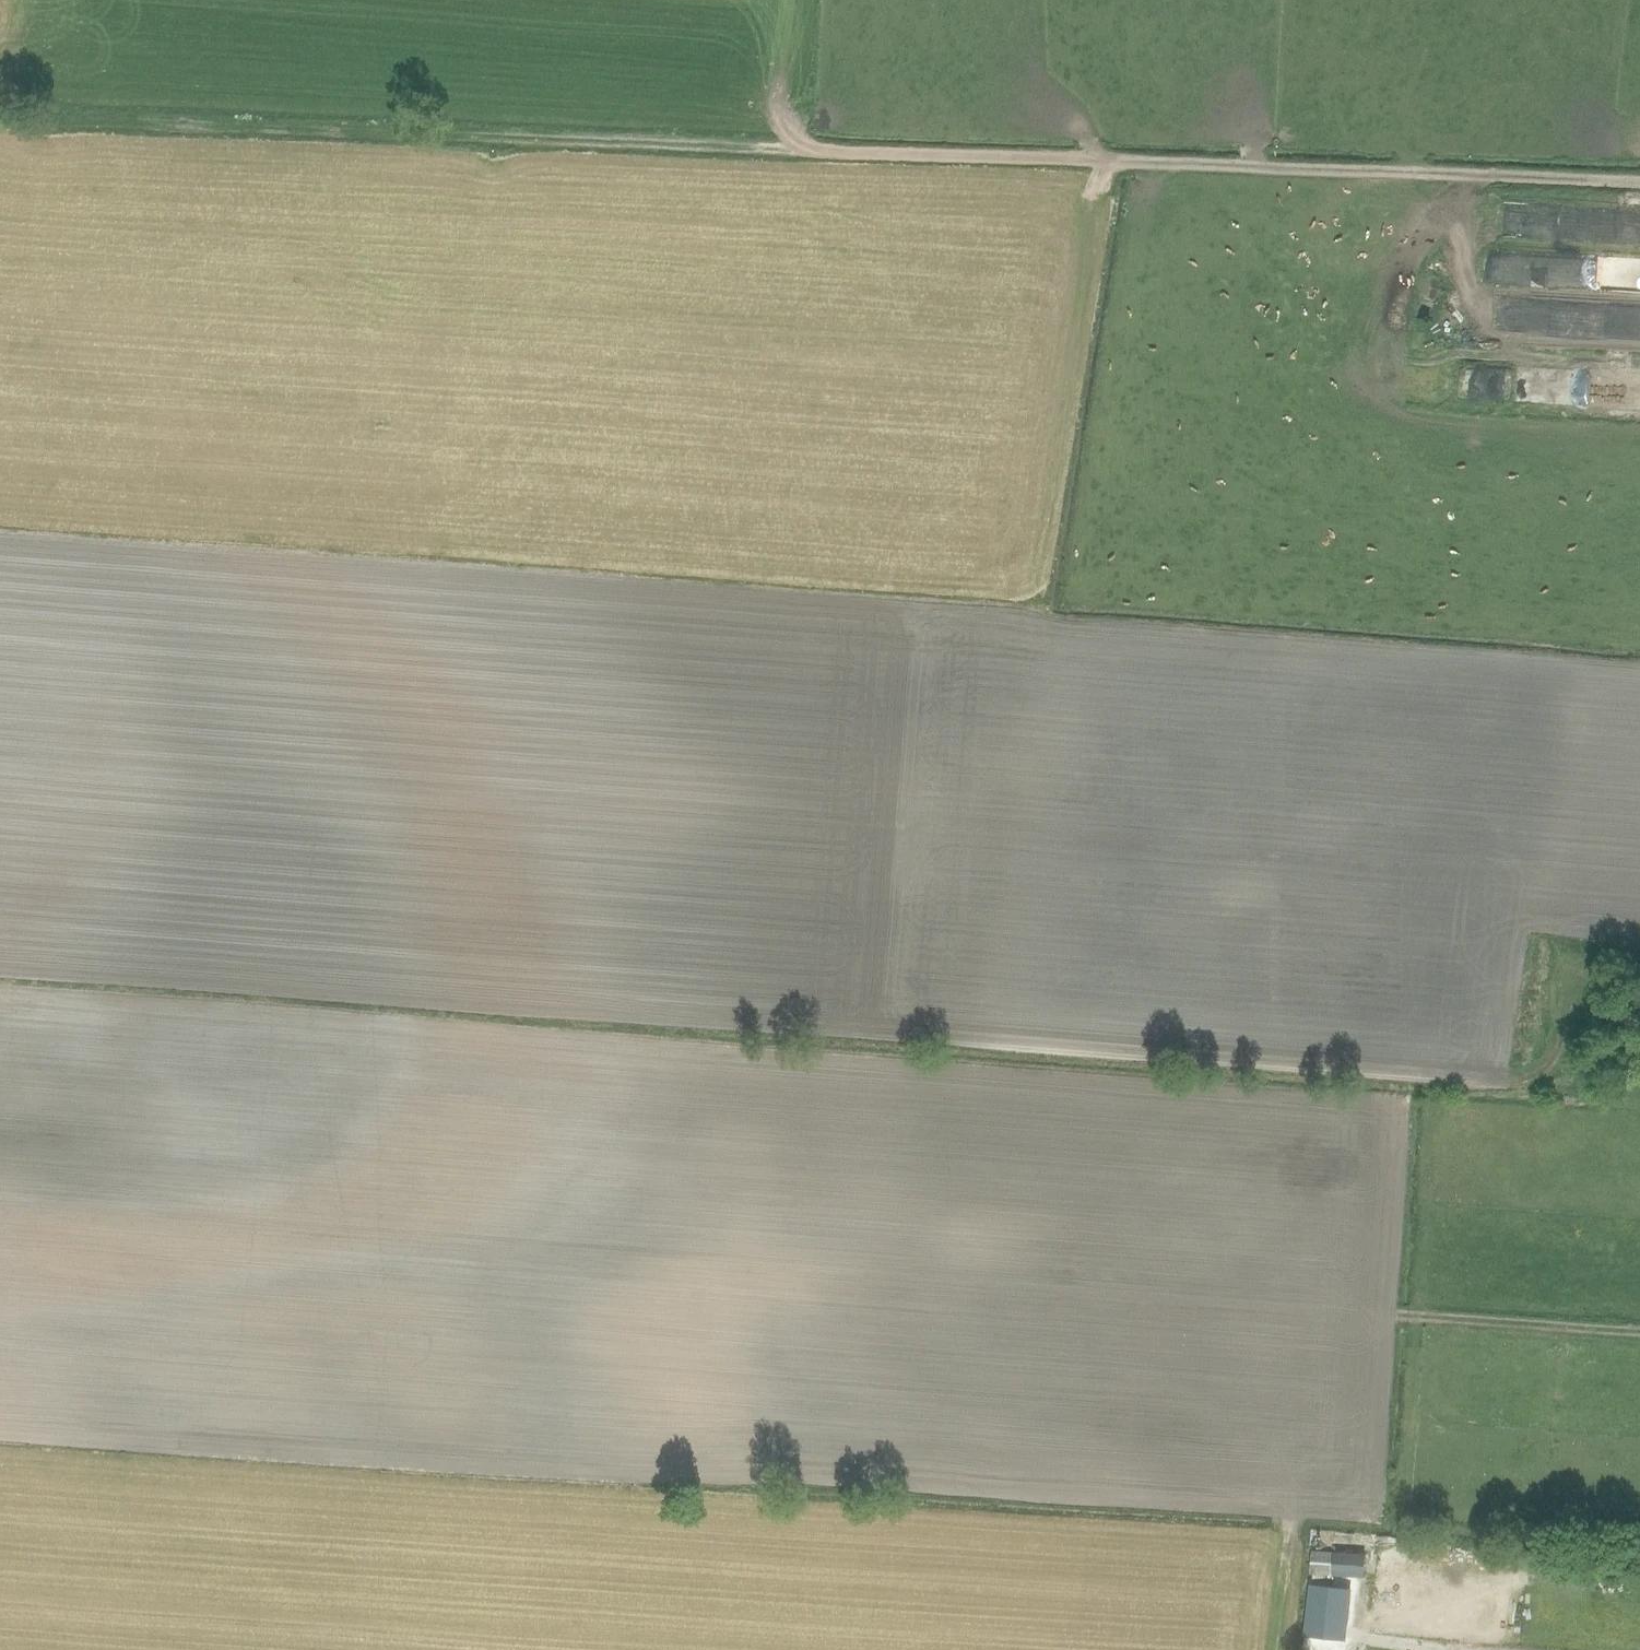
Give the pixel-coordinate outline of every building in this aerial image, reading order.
[(1312,1550),(1311,1578),(1328,1579),(1329,1574),(1334,1575),(1334,1571),(1360,1573),(1361,1553),(1312,1550)] [(1305,1635),(1309,1635),(1308,1648),(1326,1649),(1341,1649),(1343,1638),(1332,1637),(1333,1625),(1349,1626),(1353,1587),(1311,1582),(1305,1635)]
